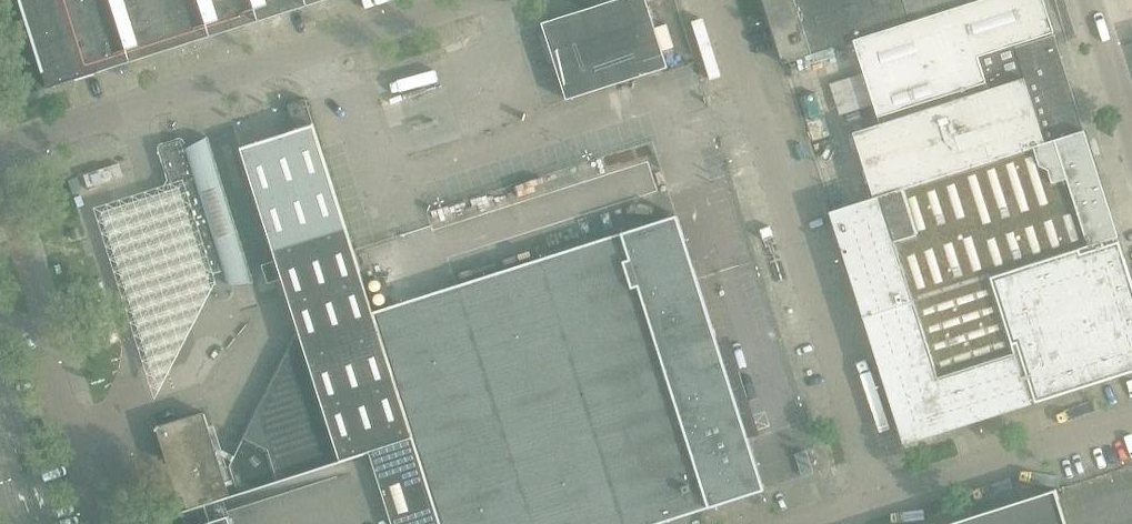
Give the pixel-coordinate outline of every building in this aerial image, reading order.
[(45,73),(43,73),(44,75),(45,74),(49,87),(48,87),(49,89),(101,72),(327,0),(21,0),(45,73)] [(669,70),(652,0),(616,0),(547,17),(566,95),(669,70)] [(902,0),(763,0),(784,64),(855,41),(910,24),(902,0)] [(855,41),(882,125),(855,134),(875,199),(831,213),(905,445),(1032,405),(1131,373),(1131,279),(1119,238),(1085,132),(1053,33),(1055,33),(1048,12),(1044,0),(984,0),(910,24),(855,41)] [(910,24),(984,0),(902,0),(910,24)] [(660,27),(666,48),(675,45),(669,24),(660,27)] [(855,42),(812,55),(818,72),(860,59),(855,42)] [(288,105),(296,131),(314,125),(306,99),(288,105)] [(807,123),(813,142),(833,136),(826,117),(807,123)] [(158,428),(185,512),(231,497),(341,462),(414,438),(374,315),(346,229),(314,125),(296,131),(242,148),(302,338),(297,340),(296,339),(270,389),(267,388),(260,403),(262,404),(230,467),(234,479),(226,482),(205,413),(158,428)] [(187,151),(185,143),(184,141),(183,140),(181,140),(179,140),(163,145),(161,146),(160,147),(160,149),(160,151),(169,181),(166,188),(181,235),(198,244),(205,265),(206,267),(207,269),(208,270),(210,272),(213,273),(216,273),(219,273),(224,272),(229,286),(240,282),(252,278),(210,144),(197,148),(187,151)] [(120,165),(85,176),(89,189),(124,177),(120,165)] [(181,235),(166,188),(92,210),(155,403),(212,291),(205,265),(198,244),(181,235)] [(414,438),(441,523),(657,523),(711,507),(765,490),(756,464),(677,217),(374,315),(414,438)] [(414,438),(341,462),(231,497),(185,512),(189,523),(441,523),(414,438)] [(936,523),(1067,523),(1055,486),(936,523)]
